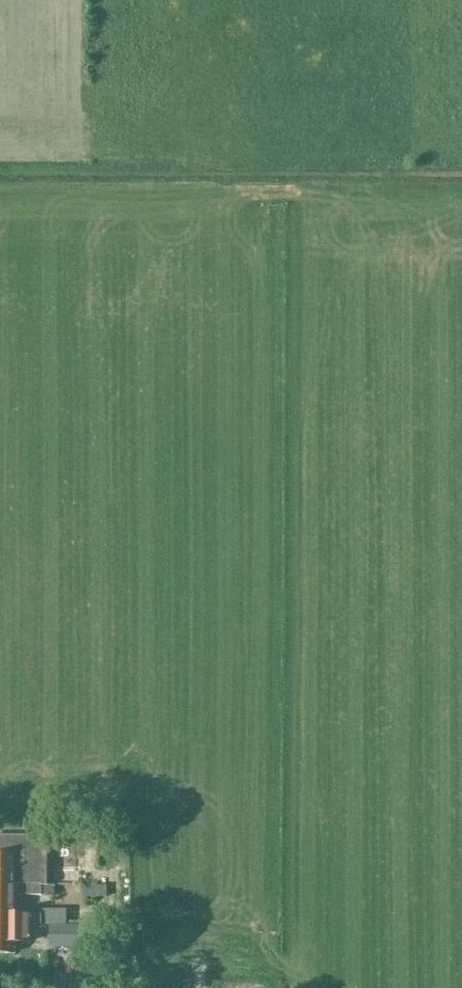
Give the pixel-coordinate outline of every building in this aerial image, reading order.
[(84,860),(97,860),(96,839),(83,839),(83,835),(74,835),(74,860),(84,860)] [(14,885),(14,884),(30,884),(30,846),(23,846),(23,837),(0,837),(0,884),(14,885)] [(0,884),(0,914),(14,914),(14,896),(40,896),(40,885),(14,884),(14,885),(0,884)] [(14,914),(0,914),(0,953),(12,953),(12,943),(14,943),(14,942),(28,942),(28,925),(40,925),(40,915),(14,914)] [(48,926),(48,947),(80,947),(80,927),(48,926)]
